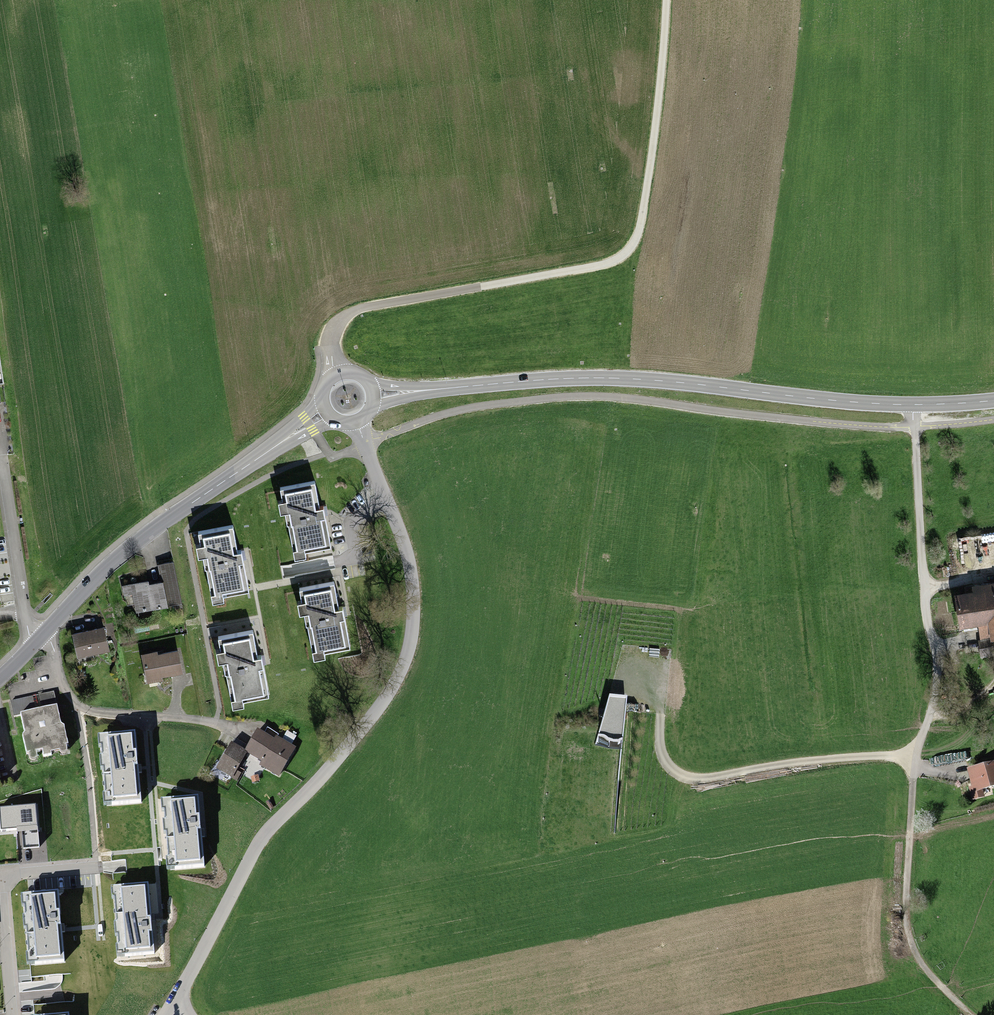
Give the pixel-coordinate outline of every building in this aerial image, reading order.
[(328,548),(314,483),(282,490),(295,555),(328,548)] [(232,523),(199,530),(213,599),(246,593),(238,554),(232,523)] [(159,565),(162,583),(150,585),(149,582),(122,587),(124,598),(132,597),(135,612),(181,604),(174,563),(159,565)] [(348,644),(335,581),(301,588),(314,651),(348,644)] [(959,596),(963,625),(979,623),(982,643),(993,641),(993,587),(973,589),(974,594),(959,596)] [(252,626),(218,632),(220,642),(216,643),(219,655),(223,654),(233,700),(244,698),(243,694),(269,690),(262,656),(261,648),(257,649),(252,626)] [(104,630),(74,635),(78,658),(108,652),(104,630)] [(157,653),(144,655),(149,680),(181,674),(177,652),(157,656),(157,653)] [(631,691),(607,688),(600,743),(624,746),(629,710),(631,691)] [(56,704),(21,712),(25,730),(23,734),(27,753),(29,752),(30,756),(32,758),(35,758),(37,756),(37,754),(37,750),(43,749),(44,754),(51,753),(51,750),(59,749),(62,752),(64,753),(67,751),(68,749),(66,743),(69,743),(64,724),(61,723),(56,704)] [(274,738),(257,728),(245,749),(248,751),(262,758),(259,764),(281,777),(296,747),(276,735),(274,738)] [(135,731),(98,733),(99,743),(102,743),(103,753),(99,753),(100,766),(103,766),(105,791),(102,791),(103,801),(140,798),(135,731)] [(245,749),(232,742),(217,770),(238,782),(243,772),(239,769),(248,751),(245,749)] [(971,774),(976,793),(993,789),(993,768),(971,774)] [(199,793),(158,796),(161,833),(165,833),(166,852),(162,853),(164,869),(204,866),(199,793)] [(37,799),(0,802),(0,830),(19,828),(20,849),(41,848),(37,799)] [(149,878),(107,881),(108,898),(112,898),(114,917),(110,917),(114,962),(155,959),(149,878)] [(69,892),(24,896),(32,978),(76,974),(69,892)] [(27,1006),(28,1014),(73,1014),(72,1002),(27,1006)]
